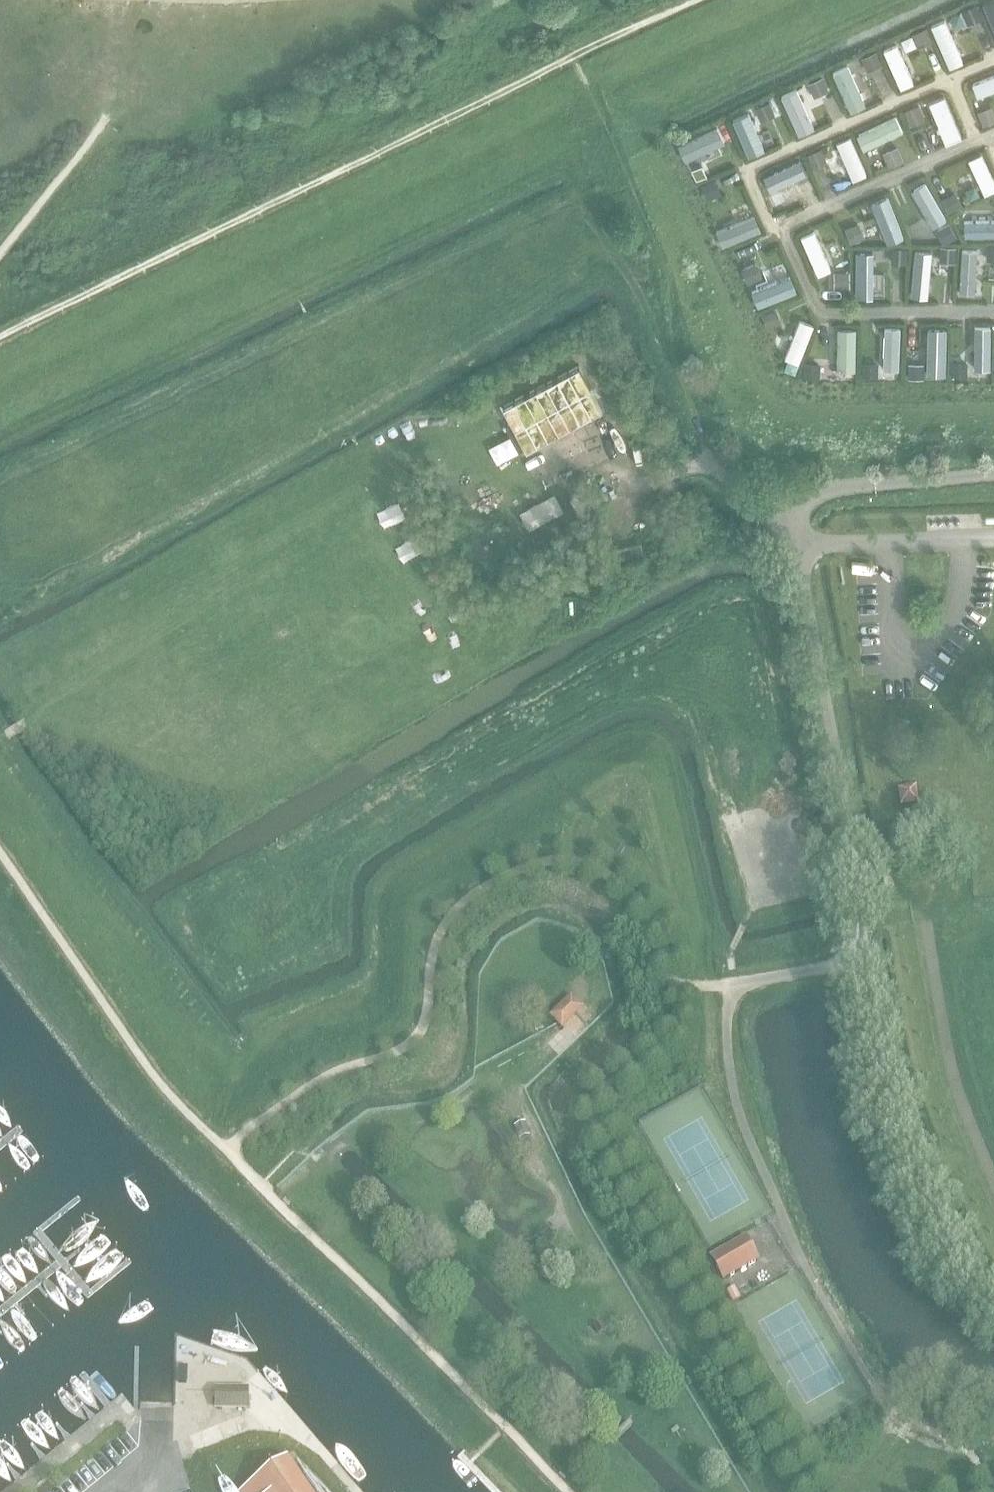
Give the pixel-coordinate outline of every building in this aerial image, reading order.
[(993,28),(993,0),(984,4),(993,28)] [(962,10),(968,24),(983,17),(977,3),(962,10)] [(931,25),(949,67),(963,61),(944,19),(931,25)] [(912,33),(918,47),(933,41),(926,27),(912,33)] [(884,50),(901,88),(913,83),(896,45),(884,50)] [(861,57),(868,71),(882,65),(876,51),(861,57)] [(832,70),(850,111),(863,105),(845,64),(832,70)] [(812,81),(818,96),(832,90),(826,75),(812,81)] [(972,84),(977,96),(993,90),(993,75),(972,84)] [(810,125),(795,92),(783,97),(798,130),(810,125)] [(930,103),(936,117),(951,111),(945,96),(930,103)] [(755,107),(761,121),(775,115),(769,101),(755,107)] [(982,126),(993,122),(993,112),(992,106),(977,111),(982,126)] [(907,112),(924,150),(937,144),(920,107),(907,112)] [(734,120),(748,153),(760,149),(746,115),(734,120)] [(896,116),(857,134),(863,149),(902,130),(896,116)] [(712,129),(719,143),(733,136),(726,122),(712,129)] [(701,123),(690,128),(705,161),(716,156),(701,123)] [(837,143),(853,180),(866,174),(850,137),(837,143)] [(709,173),(695,140),(684,145),(698,177),(709,173)] [(883,152),(889,166),(904,160),(898,146),(883,152)] [(807,154),(813,168),(827,162),(821,148),(807,154)] [(985,194),(993,190),(993,181),(981,154),(969,160),(985,194)] [(801,159),(769,175),(774,186),(806,171),(801,159)] [(715,179),(701,185),(707,200),(721,193),(715,179)] [(912,190),(934,228),(947,221),(924,183),(912,190)] [(784,190),(770,196),(777,210),(791,204),(784,190)] [(955,191),(941,199),(949,213),(963,205),(955,191)] [(874,202),(889,240),(902,235),(887,197),(874,202)] [(955,216),(962,230),(993,214),(993,205),(991,198),(955,216)] [(755,218),(721,232),(726,245),(761,230),(755,218)] [(859,222),(845,228),(850,243),(865,237),(859,222)] [(949,222),(935,231),(944,244),(957,236),(949,222)] [(801,237),(818,275),(831,269),(814,231),(801,237)] [(955,262),(956,247),(940,246),(940,261),(955,262)] [(892,248),(891,263),(907,264),(907,248),(892,248)] [(857,250),(855,288),(870,288),(871,251),(857,250)] [(962,254),(959,297),(971,298),(974,255),(962,254)] [(914,258),(911,293),(924,295),(927,259),(914,258)] [(755,264),(741,269),(747,283),(761,278),(755,264)] [(834,287),(850,287),(849,271),(834,271),(834,287)] [(788,281),(761,292),(767,305),(794,293),(788,281)] [(776,309),(762,314),(767,328),(781,322),(776,309)] [(800,319),(785,358),(798,364),(813,325),(800,319)] [(898,369),(900,328),(885,327),(883,368),(898,369)] [(976,327),(975,365),(989,365),(990,327),(976,327)] [(855,370),(855,329),(838,328),(837,370),(855,370)] [(930,328),(930,374),(944,375),(945,328),(930,328)] [(955,355),(973,356),(974,341),(956,340),(955,355)] [(951,361),(951,376),(967,376),(967,361),(951,361)] [(862,362),(862,378),(878,377),(878,362),(862,362)] [(601,407),(578,363),(503,405),(526,448),(601,407)] [(804,363),(804,378),(820,378),(820,363),(804,363)] [(908,363),(908,378),(924,379),(924,363),(908,363)] [(898,788),(900,807),(919,804),(917,786),(898,788)] [(548,1015),(562,1029),(584,1008),(571,994),(548,1015)] [(710,1257),(723,1281),(759,1261),(745,1237),(710,1257)] [(248,1392),(219,1391),(219,1408),(248,1409),(248,1392)] [(289,1462),(245,1491),(310,1491),(289,1462)]
